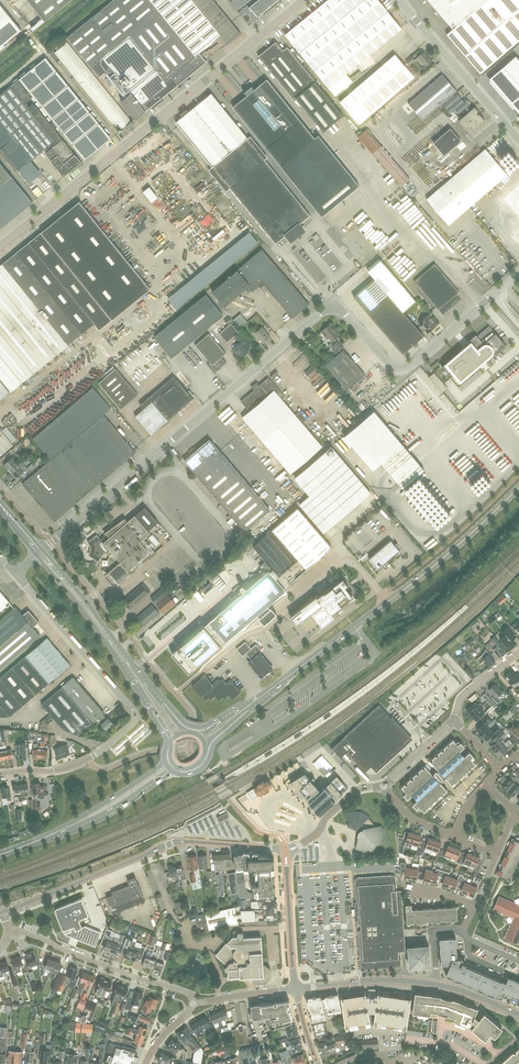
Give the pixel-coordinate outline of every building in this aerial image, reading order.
[(45,20),(70,0),(28,0),(45,20)] [(130,92),(120,100),(134,117),(134,118),(135,118),(152,105),(153,106),(152,107),(163,98),(162,98),(161,100),(160,98),(178,84),(179,85),(190,77),(188,75),(206,61),(199,52),(195,55),(150,0),(112,0),(66,37),(91,67),(99,77),(108,70),(112,75),(115,73),(130,92)] [(241,33),(214,0),(192,0),(228,43),(241,33)] [(276,0),(229,0),(248,23),(276,0)] [(285,34),(297,48),(294,50),(296,52),(298,50),(335,95),(353,81),(346,73),(402,28),(379,0),(327,0),(285,34)] [(518,40),(518,0),(428,0),(453,29),(447,34),(480,73),(518,40)] [(22,29),(0,2),(0,47),(22,29)] [(120,132),(132,122),(66,40),(62,43),(63,45),(54,52),(114,125),(120,132)] [(276,41),(258,56),(266,66),(293,99),(295,97),(323,131),(343,115),(294,54),(296,52),(294,50),(292,52),(287,46),(282,50),(276,41)] [(425,66),(432,60),(424,51),(417,57),(425,66)] [(48,54),(20,74),(82,157),(110,136),(48,54)] [(489,78),(518,114),(518,59),(516,55),(489,78)] [(409,65),(415,60),(411,56),(405,61),(409,65)] [(390,58),(340,101),(359,124),(414,76),(400,59),(395,64),(390,58)] [(465,108),(467,106),(469,104),(466,100),(464,101),(455,91),(456,91),(442,74),(408,103),(423,120),(442,103),(450,113),(455,109),(459,113),(465,108)] [(359,186),(318,135),(314,137),(271,84),(267,78),(254,89),(251,86),(252,86),(251,85),(243,92),(244,92),(246,95),(232,106),(321,216),(359,186)] [(81,162),(54,128),(16,82),(10,87),(0,96),(0,147),(21,173),(28,168),(32,173),(38,168),(31,160),(45,148),(48,151),(45,153),(51,160),(50,160),(64,176),(81,162)] [(182,116),(175,121),(275,243),(288,233),(291,237),(300,230),(297,226),(310,215),(300,202),(265,159),(248,138),(217,100),(211,93),(188,111),(187,109),(187,108),(180,114),(182,116)] [(467,106),(465,108),(468,112),(458,120),(469,133),(485,120),(479,113),(478,114),(476,112),(478,111),(474,106),(470,110),(467,106)] [(407,179),(409,177),(367,125),(358,133),(383,163),(389,158),(398,168),(394,171),(398,177),(403,173),(407,179)] [(444,155),(461,140),(450,127),(433,142),(444,155)] [(448,224),(507,174),(485,149),(427,199),(448,224)] [(33,202),(0,162),(0,228),(33,202)] [(41,192),(51,188),(48,181),(38,185),(41,192)] [(142,188),(151,199),(158,193),(149,183),(142,188)] [(81,333),(94,323),(99,329),(150,288),(79,201),(29,242),(16,253),(0,266),(0,400),(81,333)] [(282,246),(289,240),(285,235),(277,242),(282,246)] [(245,262),(261,282),(292,318),(309,304),(261,248),(245,262)] [(475,261),(486,251),(483,248),(473,258),(475,261)] [(380,260),(368,271),(374,278),(403,311),(415,300),(380,260)] [(245,262),(211,291),(225,306),(228,310),(248,293),(257,285),(261,282),(245,262)] [(443,315),(461,300),(456,294),(459,291),(435,263),(414,281),(438,309),(443,315)] [(389,338),(403,354),(424,336),(403,311),(374,278),(353,296),(389,338)] [(155,336),(172,357),(223,315),(206,294),(155,336)] [(136,304),(140,314),(147,311),(144,301),(136,304)] [(241,314),(233,320),(239,328),(247,321),(241,314)] [(419,322),(427,332),(428,333),(437,325),(428,315),(419,322)] [(116,328),(101,335),(105,344),(125,335),(122,328),(118,330),(118,328),(126,324),(123,320),(114,324),(116,328)] [(219,333),(227,342),(234,336),(239,343),(232,349),(240,358),(248,351),(246,349),(250,345),(231,323),(219,333)] [(331,349),(337,355),(339,353),(337,350),(341,345),(335,338),(340,334),(333,325),(331,327),(329,324),(320,331),(327,339),(328,338),(331,341),(330,342),(334,347),(331,349)] [(263,343),(270,337),(261,327),(254,333),(263,343)] [(485,361),(494,354),(505,344),(496,333),(495,334),(490,328),(478,337),(477,336),(476,335),(468,342),(470,344),(469,346),(467,344),(465,346),(466,347),(465,349),(463,347),(442,366),(449,374),(453,371),(456,375),(455,375),(461,382),(480,366),(478,364),(480,363),(481,365),(484,363),(482,361),(484,360),(485,361)] [(225,353),(209,333),(195,345),(210,362),(207,364),(215,373),(218,369),(218,368),(226,362),(221,356),(225,353)] [(148,349),(150,347),(143,340),(141,342),(148,349)] [(143,362),(148,358),(141,349),(142,349),(148,357),(150,355),(141,343),(138,345),(135,348),(137,349),(134,351),(133,351),(131,353),(139,364),(143,361),(143,362)] [(343,349),(339,353),(337,355),(325,365),(346,390),(365,374),(343,349)] [(116,364),(119,368),(128,363),(126,359),(116,364)] [(65,364),(56,369),(59,373),(67,368),(65,364)] [(309,378),(319,369),(314,364),(304,372),(309,378)] [(120,408),(137,393),(115,368),(98,382),(120,408)] [(56,387),(68,380),(65,375),(31,395),(36,403),(46,397),(57,390),(56,387)] [(432,375),(429,377),(438,387),(443,383),(439,378),(437,380),(432,375)] [(144,408),(135,416),(151,434),(193,399),(191,396),(193,394),(189,389),(187,391),(177,380),(174,376),(140,404),(144,408)] [(290,473),(322,446),(282,399),(285,396),(268,377),(259,385),(257,382),(251,387),(254,390),(241,401),(249,411),(242,417),(246,421),(255,432),(290,473)] [(105,478),(136,452),(103,414),(111,408),(93,387),(33,438),(51,459),(22,483),(35,499),(37,497),(55,518),(104,476),(105,478)] [(224,422),(235,414),(232,410),(221,419),(224,422)] [(403,487),(424,469),(373,410),(344,435),(373,469),(381,462),(403,487)] [(9,437),(16,433),(8,420),(1,424),(9,437)] [(246,421),(225,440),(233,450),(236,448),(236,449),(227,459),(229,461),(241,448),(239,445),(255,432),(246,421)] [(245,531),(270,509),(229,461),(227,459),(209,438),(184,460),(245,531)] [(347,512),(370,492),(332,446),(295,477),(310,495),(300,504),(324,532),(343,515),(344,517),(348,513),(347,512)] [(18,447),(13,452),(17,456),(22,452),(18,447)] [(18,463),(13,457),(3,465),(7,469),(8,468),(10,470),(18,463)] [(20,462),(18,463),(10,470),(16,477),(25,470),(26,471),(28,469),(27,468),(26,466),(24,468),(20,462)] [(36,468),(32,463),(27,468),(28,469),(30,472),(36,468)] [(278,477),(281,480),(287,474),(284,471),(278,477)] [(299,490),(291,483),(292,482),(290,479),(283,485),(294,495),(299,490)] [(152,534),(148,538),(147,536),(150,533),(148,530),(158,521),(145,506),(135,515),(128,521),(125,517),(104,533),(105,533),(107,534),(106,535),(101,539),(99,537),(93,542),(94,546),(94,549),(93,553),(100,557),(104,551),(106,552),(110,556),(110,557),(109,559),(109,561),(109,563),(109,566),(110,568),(111,569),(108,572),(114,579),(118,584),(129,574),(155,552),(152,548),(155,545),(159,541),(152,534)] [(268,570),(284,588),(331,547),(297,508),(253,546),(265,561),(262,563),(259,566),(264,571),(267,568),(268,570)] [(384,564),(400,551),(391,540),(388,543),(369,558),(378,569),(384,563),(384,564)] [(204,625),(172,653),(189,673),(221,645),(222,644),(223,644),(224,644),(224,643),(225,643),(224,643),(224,642),(225,641),(234,634),(234,633),(256,614),(268,604),(284,590),(285,589),(285,588),(284,588),(268,570),(247,588),(241,582),(232,590),(238,596),(208,621),(208,622),(207,623),(207,622),(206,622),(205,622),(205,623),(205,624),(204,625)] [(226,585),(217,575),(211,580),(220,590),(226,585)] [(297,624),(311,614),(320,625),(333,616),(331,614),(358,593),(344,576),(322,593),(323,593),(319,596),(318,595),(290,616),(297,624)] [(130,609),(150,591),(143,583),(123,600),(130,609)] [(175,597),(165,585),(151,597),(164,613),(175,603),(172,599),(175,597)] [(200,603),(205,599),(196,589),(192,593),(200,603)] [(10,602),(0,591),(0,611),(10,602)] [(144,625),(159,613),(152,604),(137,617),(144,625)] [(256,614),(264,623),(276,613),(268,604),(256,614)] [(33,615),(28,610),(23,615),(15,606),(0,619),(0,669),(33,641),(40,635),(33,627),(39,621),(33,615)] [(508,627),(504,630),(501,633),(504,635),(500,639),(508,648),(515,642),(512,639),(516,636),(508,627)] [(9,716),(70,665),(47,637),(0,677),(0,716),(9,716)] [(495,648),(493,650),(500,658),(506,652),(499,644),(500,644),(494,637),(491,640),(494,644),(493,645),(495,648)] [(251,659),(256,654),(261,650),(256,644),(251,648),(245,641),(236,649),(242,656),(246,653),(251,659)] [(483,661),(484,660),(488,666),(495,661),(486,649),(481,656),(477,659),(480,664),(483,661)] [(259,650),(246,661),(259,677),(272,666),(259,650)] [(167,667),(170,663),(165,658),(162,661),(167,667)] [(464,669),(469,675),(472,672),(468,666),(464,669)] [(518,672),(514,674),(511,670),(505,675),(510,683),(514,681),(515,682),(517,681),(518,683),(518,673),(518,672)] [(232,699),(241,692),(230,679),(226,683),(222,679),(218,682),(217,681),(216,681),(213,684),(205,675),(192,686),(202,697),(202,696),(206,700),(209,697),(211,700),(215,696),(219,700),(223,697),(225,699),(229,695),(232,699)] [(106,729),(114,723),(109,717),(107,718),(103,713),(104,712),(73,676),(42,704),(62,729),(78,735),(99,716),(104,721),(101,723),(106,729)] [(495,684),(489,689),(494,695),(492,698),(497,704),(501,700),(497,696),(502,692),(495,684)] [(482,696),(487,701),(490,698),(485,693),(482,696)] [(466,710),(471,715),(483,705),(481,703),(479,703),(477,704),(475,702),(466,710)] [(364,718),(338,742),(347,751),(365,771),(371,766),(375,770),(381,765),(405,743),(387,723),(392,718),(379,704),(364,718)] [(484,706),(483,705),(471,715),(476,720),(485,712),(483,710),(484,709),(484,706)] [(481,735),(489,728),(487,726),(492,721),(487,716),(480,722),(482,725),(477,730),(478,731),(477,732),(477,733),(479,734),(480,733),(481,735)] [(47,731),(49,723),(41,722),(39,730),(47,731)] [(518,735),(518,723),(515,727),(513,724),(508,729),(513,734),(516,732),(518,735)] [(491,730),(489,728),(481,735),(483,736),(482,738),(483,739),(484,739),(485,739),(486,740),(492,735),(494,737),(501,731),(496,726),(491,730)] [(490,747),(495,752),(505,743),(502,740),(500,741),(499,739),(505,734),(502,731),(490,742),(493,745),(490,747)] [(47,758),(48,748),(42,748),(42,746),(44,746),(45,741),(47,741),(47,733),(42,733),(41,740),(40,749),(40,758),(47,758)] [(57,758),(70,754),(67,743),(58,746),(55,735),(51,735),(50,749),(54,747),(57,758)] [(5,757),(8,757),(8,758),(9,759),(11,759),(12,758),(13,757),(13,756),(11,749),(7,749),(5,738),(2,739),(4,748),(5,757)] [(419,806),(424,811),(447,790),(441,783),(446,778),(452,785),(476,764),(471,758),(473,756),(469,752),(465,756),(460,751),(464,746),(461,742),(458,744),(453,739),(430,760),(434,765),(436,767),(431,772),(429,770),(424,765),(401,787),(406,792),(403,795),(407,799),(412,794),(417,800),(412,804),(416,809),(419,806)] [(33,747),(33,757),(40,758),(40,749),(41,740),(38,740),(37,748),(33,747)] [(506,742),(505,743),(495,752),(500,757),(508,749),(510,748),(510,745),(506,742)] [(19,757),(26,757),(25,743),(19,743),(19,744),(17,744),(17,754),(19,754),(19,757)] [(516,770),(517,772),(517,773),(514,777),(512,776),(510,776),(509,778),(502,786),(507,791),(515,782),(518,777),(518,768),(516,770)] [(337,775),(321,790),(305,773),(290,782),(320,814),(348,788),(337,775)] [(272,786),(268,780),(264,782),(263,781),(258,784),(258,786),(247,793),(251,801),(263,794),(264,795),(270,791),(268,788),(272,786)] [(38,795),(45,794),(44,785),(40,785),(40,782),(33,782),(33,786),(31,787),(32,799),(36,798),(36,794),(38,794),(38,795)] [(507,791),(513,796),(518,789),(518,786),(515,782),(507,791)] [(28,794),(28,792),(27,783),(20,784),(21,792),(22,800),(25,799),(25,795),(27,795),(28,794)] [(16,796),(18,796),(19,800),(22,800),(21,792),(20,784),(13,785),(14,793),(15,793),(15,796),(16,796)] [(11,800),(10,794),(9,789),(8,789),(8,786),(1,787),(3,797),(7,796),(7,801),(11,800)] [(375,844),(385,839),(382,830),(380,826),(374,827),(374,824),(368,818),(370,816),(362,811),(352,811),(344,815),(350,822),(347,826),(356,829),(356,828),(359,831),(358,831),(357,836),(359,836),(356,848),(359,851),(369,853),(375,844)] [(226,812),(217,817),(219,822),(229,816),(226,812)] [(403,845),(404,846),(405,842),(411,844),(415,832),(413,832),(411,832),(411,833),(408,832),(406,838),(403,837),(403,838),(401,845),(403,845)] [(415,832),(411,844),(418,846),(421,836),(418,835),(418,834),(417,833),(415,832)] [(497,874),(506,878),(506,879),(508,880),(510,881),(512,877),(511,876),(518,858),(518,838),(516,837),(515,840),(514,839),(512,842),(511,842),(497,874)] [(423,843),(421,848),(420,850),(419,855),(420,856),(420,854),(421,855),(423,854),(425,848),(431,851),(435,839),(433,838),(431,838),(431,839),(428,838),(426,844),(423,843)] [(431,851),(437,853),(436,855),(440,856),(442,850),(439,849),(441,842),(438,841),(437,840),(435,839),(431,851)] [(157,842),(144,847),(145,851),(159,846),(157,842)] [(444,855),(450,858),(455,846),(454,846),(453,846),(451,845),(451,846),(448,845),(446,851),(442,850),(440,856),(443,858),(444,855)] [(455,846),(450,858),(456,860),(455,862),(459,864),(461,857),(458,856),(460,850),(458,849),(458,848),(456,847),(455,846)] [(238,853),(234,854),(235,870),(235,872),(238,893),(239,898),(259,898),(273,897),(273,896),(273,893),(275,893),(274,857),(273,857),(272,856),(269,855),(267,854),(259,854),(259,853),(243,852),(243,855),(242,854),(242,852),(238,853)] [(230,853),(220,854),(221,858),(222,866),(231,865),(230,853)] [(463,863),(469,865),(474,854),(472,854),(470,853),(470,854),(467,853),(465,859),(461,857),(459,864),(462,865),(463,863)] [(225,892),(224,884),(223,873),(222,873),(222,868),(222,866),(221,858),(220,854),(213,854),(214,863),(219,863),(219,866),(218,867),(218,869),(219,869),(220,873),(219,874),(219,884),(220,892),(225,892)] [(474,854),(469,865),(475,868),(474,870),(477,872),(479,867),(476,866),(479,858),(477,857),(477,856),(476,855),(474,854)] [(199,867),(207,867),(206,855),(198,855),(199,867)] [(193,868),(197,868),(196,856),(187,856),(189,869),(187,868),(189,874),(190,874),(191,882),(196,881),(194,873),(193,868)] [(410,879),(412,866),(405,866),(406,862),(400,861),(401,869),(404,870),(403,876),(406,877),(408,878),(410,879)] [(183,873),(184,873),(182,865),(175,866),(176,871),(177,875),(179,883),(181,883),(181,879),(182,879),(181,874),(184,874),(183,873)] [(412,866),(410,879),(412,879),(413,879),(414,878),(416,878),(418,872),(421,872),(422,866),(418,865),(418,867),(412,866)] [(176,871),(175,866),(169,868),(171,879),(174,880),(175,880),(176,884),(179,883),(177,875),(176,871)] [(426,866),(422,866),(421,872),(424,873),(423,880),(426,880),(426,881),(427,882),(429,882),(432,872),(432,870),(426,869),(426,866)] [(435,872),(432,872),(429,882),(429,883),(429,882),(431,883),(433,883),(433,882),(436,883),(437,876),(441,877),(443,870),(436,869),(435,872)] [(441,877),(444,878),(442,884),(445,885),(445,886),(446,887),(448,888),(451,877),(448,876),(449,873),(446,872),(443,870),(441,877)] [(238,893),(235,872),(228,873),(230,894),(238,893)] [(405,951),(404,929),(401,891),(401,890),(396,890),(395,876),(394,875),(394,874),(356,877),(356,878),(355,878),(357,901),(354,901),(355,915),(357,915),(358,924),(361,924),(362,930),(358,930),(361,968),(362,968),(362,969),(363,969),(400,967),(400,966),(401,965),(400,951),(405,951)] [(457,882),(460,883),(462,877),(463,875),(459,874),(458,878),(452,876),(451,877),(448,888),(450,888),(452,888),(455,889),(457,882)] [(145,901),(143,896),(144,896),(136,876),(128,880),(130,885),(122,888),(112,892),(113,894),(107,897),(110,905),(112,904),(113,907),(114,907),(116,913),(145,901)] [(466,895),(471,883),(465,881),(466,878),(462,877),(460,883),(463,885),(461,891),(463,892),(463,893),(465,894),(466,895)] [(477,886),(471,883),(466,895),(468,895),(470,896),(470,895),(473,896),(477,886)] [(517,904),(498,896),(496,900),(495,903),(493,909),(511,917),(513,920),(505,939),(509,940),(511,942),(517,944),(518,940),(518,903),(517,904)] [(55,910),(55,911),(60,923),(62,928),(63,929),(64,929),(65,929),(69,928),(71,931),(67,933),(66,933),(66,934),(67,934),(67,935),(83,941),(95,946),(96,943),(101,932),(85,925),(82,927),(79,919),(89,915),(82,898),(56,908),(55,909),(55,910)] [(237,920),(268,919),(269,918),(273,918),(275,916),(276,916),(276,901),(270,901),(270,899),(266,900),(266,901),(251,902),(251,909),(240,910),(240,906),(198,915),(195,916),(199,932),(232,925),(238,925),(237,920)] [(201,899),(196,900),(199,914),(206,912),(205,907),(203,908),(201,899)] [(458,918),(457,906),(412,909),(411,903),(405,904),(407,923),(455,920),(455,919),(458,918)] [(110,951),(116,934),(112,933),(113,931),(107,928),(103,938),(108,940),(104,948),(110,951)] [(263,963),(261,944),(261,936),(243,937),(243,932),(242,931),(238,931),(237,933),(230,934),(228,936),(229,938),(215,954),(227,965),(225,967),(225,969),(226,971),(228,970),(228,977),(252,976),(252,977),(258,982),(266,982),(271,976),(270,968),(264,963),(263,963)] [(119,944),(123,946),(127,936),(121,934),(120,936),(116,934),(110,951),(111,951),(110,952),(114,954),(115,952),(116,953),(119,944)] [(131,941),(130,940),(132,937),(127,935),(127,936),(123,946),(123,947),(127,949),(124,956),(130,958),(135,945),(136,942),(133,940),(131,941)] [(152,935),(148,944),(154,946),(157,937),(152,935)] [(512,978),(510,977),(508,976),(505,982),(465,965),(466,962),(463,961),(465,958),(465,957),(457,958),(456,937),(439,938),(441,964),(448,964),(449,967),(445,974),(500,998),(502,997),(504,992),(505,993),(518,999),(518,981),(512,978)] [(406,964),(427,962),(425,942),(405,943),(406,964)] [(141,947),(135,945),(130,958),(136,960),(139,953),(143,955),(146,947),(142,945),(141,947)] [(151,966),(154,968),(160,951),(161,950),(162,947),(157,945),(156,948),(157,950),(155,953),(154,956),(154,957),(154,958),(151,957),(148,965),(147,967),(151,968),(151,966)] [(161,950),(160,951),(154,968),(161,970),(164,962),(161,961),(163,956),(164,953),(163,952),(164,952),(161,950)] [(29,965),(30,967),(37,964),(36,962),(37,962),(33,951),(32,952),(32,951),(28,953),(25,954),(29,965)] [(142,965),(147,967),(148,965),(151,957),(151,956),(146,954),(142,965)] [(21,971),(19,966),(23,965),(20,956),(11,959),(13,963),(11,964),(13,969),(15,974),(17,973),(17,972),(21,971)] [(50,970),(54,960),(48,958),(48,959),(46,958),(44,963),(44,964),(46,965),(45,966),(43,966),(39,966),(40,974),(42,974),(42,971),(44,971),(43,969),(46,969),(50,970)] [(54,960),(50,970),(48,975),(48,976),(49,973),(56,975),(57,972),(58,972),(61,963),(58,962),(59,960),(55,959),(54,960)] [(4,975),(6,974),(7,974),(6,970),(9,969),(9,968),(6,961),(0,963),(0,964),(3,971),(4,975)] [(65,981),(68,982),(68,980),(76,983),(78,978),(75,977),(78,969),(71,966),(70,969),(69,968),(67,972),(68,973),(65,981)] [(9,969),(10,973),(13,982),(17,981),(14,972),(12,967),(9,968),(9,969)] [(57,977),(53,987),(57,989),(60,981),(63,973),(58,971),(58,972),(57,972),(56,975),(57,977)] [(84,987),(84,988),(89,976),(90,974),(84,971),(81,979),(81,980),(79,986),(79,988),(80,988),(78,993),(81,995),(84,987)] [(95,976),(90,974),(89,976),(84,988),(88,989),(90,983),(92,984),(95,976)] [(100,995),(101,995),(106,980),(104,979),(105,978),(102,977),(101,978),(100,978),(97,986),(99,986),(96,994),(100,995)] [(35,980),(29,982),(31,990),(38,988),(36,980),(35,980)] [(109,990),(112,982),(106,980),(101,995),(104,996),(107,989),(109,990)] [(111,1001),(116,1003),(120,994),(122,986),(117,984),(114,992),(114,993),(111,1001)] [(128,988),(123,986),(119,996),(118,1000),(113,1012),(116,1013),(123,995),(125,996),(128,988)] [(353,993),(344,994),(344,993),(341,994),(341,993),(340,994),(346,1030),(346,1029),(370,1026),(371,1026),(370,1023),(373,1023),(373,1026),(374,1025),(406,1030),(406,1031),(412,993),(411,993),(408,993),(398,992),(398,991),(395,991),(395,990),(394,992),(391,992),(391,993),(382,991),(379,990),(378,990),(378,992),(375,992),(368,992),(365,992),(365,990),(364,990),(365,991),(360,991),(353,992),(353,993)] [(87,992),(83,991),(79,1002),(85,1004),(87,998),(85,997),(87,992)] [(129,997),(124,1008),(131,1010),(134,1003),(138,1005),(143,994),(135,991),(134,992),(132,998),(129,997)] [(441,995),(413,991),(410,1011),(427,1012),(428,1009),(438,1010),(438,1012),(447,1015),(447,1014),(452,1015),(451,1018),(470,1027),(470,1026),(471,1027),(484,1039),(490,1032),(494,1036),(499,1031),(502,1027),(484,1012),(483,1012),(477,1009),(477,1008),(453,998),(452,999),(441,996),(441,995)] [(312,1021),(324,1018),(337,1015),(336,1012),(341,1011),(341,1010),(338,993),(324,996),(325,997),(321,997),(320,995),(308,997),(308,1000),(307,1000),(312,1021)] [(158,1000),(157,999),(150,996),(149,999),(146,998),(142,1009),(149,1011),(151,1006),(155,1008),(157,1003),(158,1003),(159,1001),(158,1000)] [(93,1009),(96,1002),(89,1000),(86,1007),(93,1009)] [(250,1005),(251,1005),(253,1019),(258,1018),(257,1017),(264,1015),(267,1027),(264,1028),(265,1031),(292,1021),(290,1017),(292,1017),(288,1004),(289,1003),(290,1002),(289,1000),(288,1000),(287,1000),(250,1005)] [(218,1011),(221,1019),(228,1016),(225,1008),(218,1011)] [(223,1024),(221,1019),(218,1011),(210,1014),(214,1022),(218,1020),(219,1025),(219,1028),(224,1028),(223,1024)] [(140,1012),(138,1018),(148,1022),(150,1018),(142,1015),(142,1013),(140,1012)] [(205,1016),(198,1020),(202,1027),(207,1025),(209,1030),(212,1029),(205,1016)] [(312,1022),(315,1035),(328,1033),(324,1019),(312,1022)] [(202,1027),(198,1020),(191,1024),(198,1036),(201,1035),(198,1030),(202,1027)] [(289,1036),(298,1033),(298,1032),(299,1032),(298,1029),(297,1029),(294,1023),(285,1026),(287,1030),(286,1030),(285,1031),(285,1032),(286,1033),(287,1033),(288,1033),(289,1036)] [(137,1033),(144,1035),(148,1027),(142,1024),(141,1025),(140,1025),(139,1029),(134,1027),(133,1027),(130,1026),(129,1029),(132,1031),(137,1033)] [(240,1045),(252,1042),(251,1036),(248,1037),(246,1027),(244,1028),(244,1025),(243,1025),(239,1026),(238,1026),(238,1028),(232,1030),(236,1048),(241,1047),(240,1045)] [(191,1047),(194,1051),(201,1046),(190,1032),(191,1031),(187,1027),(181,1031),(180,1031),(178,1032),(178,1033),(178,1034),(185,1042),(188,1039),(193,1045),(191,1047)] [(105,1063),(132,1063),(132,1062),(133,1058),(134,1058),(136,1054),(135,1053),(137,1049),(136,1049),(136,1047),(137,1048),(138,1046),(130,1043),(131,1041),(106,1031),(105,1041),(110,1043),(107,1051),(108,1051),(105,1059),(107,1060),(105,1063)] [(144,1035),(137,1033),(134,1040),(136,1041),(135,1042),(141,1044),(144,1035)] [(348,1041),(346,1034),(335,1037),(337,1043),(339,1042),(348,1041)] [(280,1052),(282,1058),(288,1056),(288,1055),(294,1053),(294,1051),(299,1049),(299,1050),(301,1049),(300,1046),(302,1045),(301,1043),(302,1043),(301,1038),(299,1039),(299,1037),(290,1040),(292,1046),(291,1046),(292,1048),(280,1052)] [(175,1052),(180,1046),(172,1039),(167,1045),(175,1052)] [(337,1043),(334,1043),(327,1045),(326,1042),(317,1045),(321,1057),(335,1052),(334,1048),(336,1048),(336,1047),(340,1046),(339,1042),(337,1043)] [(33,1060),(34,1051),(31,1051),(31,1045),(27,1044),(25,1060),(33,1060)] [(192,1061),(186,1060),(182,1059),(181,1063),(179,1063),(201,1063),(204,1049),(201,1046),(194,1051),(192,1061)] [(244,1063),(257,1063),(253,1046),(241,1049),(244,1063)] [(50,1058),(51,1047),(47,1047),(46,1048),(45,1049),(41,1049),(40,1061),(42,1061),(41,1062),(42,1063),(44,1063),(45,1062),(45,1061),(47,1062),(47,1058),(50,1058)] [(223,1047),(216,1049),(219,1055),(225,1053),(223,1047)] [(518,1060),(518,1047),(514,1052),(513,1052),(499,1063),(514,1063),(518,1060)] [(88,1060),(89,1060),(90,1051),(90,1049),(87,1049),(85,1060),(80,1059),(79,1063),(88,1063),(88,1060)] [(10,1063),(14,1063),(15,1050),(8,1050),(7,1063),(10,1063)] [(15,1050),(14,1063),(21,1063),(22,1051),(15,1050)] [(89,1060),(88,1063),(90,1063),(99,1063),(100,1060),(96,1060),(96,1057),(93,1056),(93,1051),(90,1051),(89,1060)] [(171,1057),(162,1052),(158,1058),(161,1060),(161,1061),(165,1063),(167,1063),(169,1060),(168,1060),(171,1057)] [(237,1057),(227,1059),(228,1058),(231,1057),(230,1054),(225,1056),(226,1059),(227,1063),(238,1063),(237,1057)] [(288,1056),(282,1058),(280,1059),(282,1063),(286,1063),(294,1061),(295,1063),(301,1063),(306,1062),(305,1062),(307,1062),(305,1058),(304,1058),(303,1054),(292,1057),(292,1055),(288,1056)]
